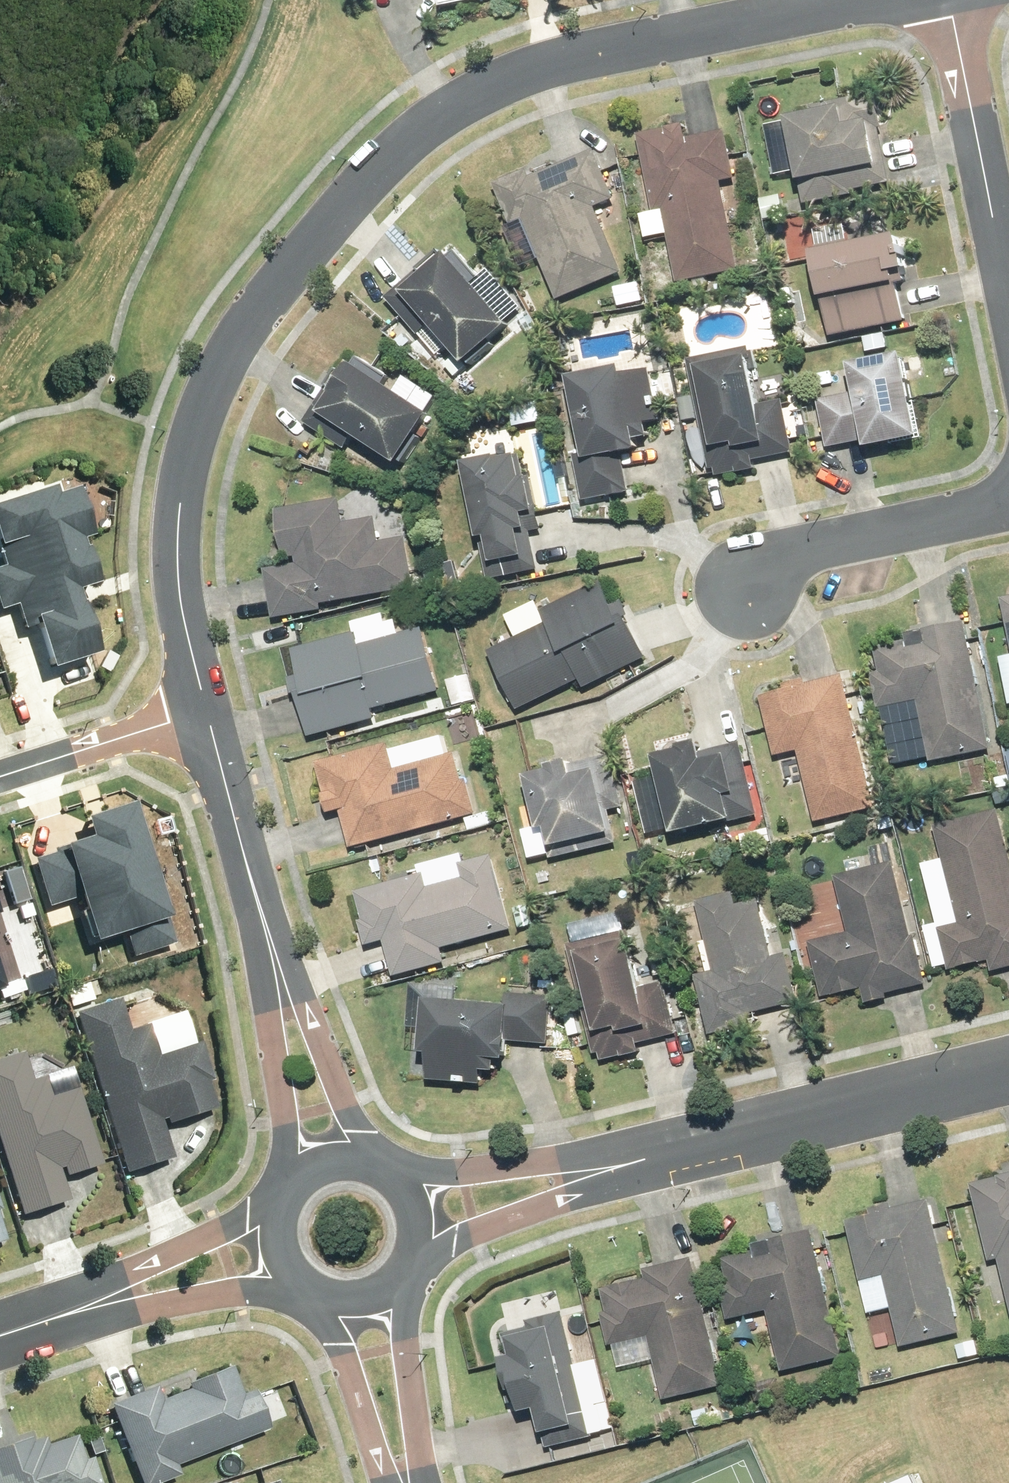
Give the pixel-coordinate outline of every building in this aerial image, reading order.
[(437,10),(484,0),(483,0),(435,0),(437,10)] [(808,110),(781,116),(794,180),(797,179),(802,204),(849,195),(848,190),(888,182),(877,128),(880,128),(872,92),(807,106),(808,110)] [(662,129),(635,134),(650,212),(639,214),(643,238),(666,234),(675,282),(736,271),(719,181),(733,178),(723,130),(683,138),(681,123),(662,127),(662,129)] [(528,177),(525,169),(491,183),(509,224),(520,219),(555,300),(620,272),(592,208),(613,199),(592,150),(528,177)] [(891,233),(806,251),(815,297),(818,296),(827,337),(902,321),(894,284),(901,282),(891,233)] [(445,257),(437,247),(383,295),(414,331),(423,323),(459,364),(463,360),(467,365),(491,344),(486,339),(505,323),(469,284),(476,278),(452,251),(445,257)] [(613,288),(619,308),(644,300),(638,280),(613,288)] [(747,347),(685,359),(707,470),(712,469),(714,476),(752,469),(750,460),(791,452),(781,399),(752,405),(746,372),(755,370),(751,351),(748,352),(747,347)] [(849,392),(815,399),(824,448),(859,441),(860,447),(913,436),(897,352),(843,362),(849,392)] [(341,360),(300,422),(342,449),(350,437),(391,464),(394,460),(400,464),(417,437),(412,433),(425,414),(380,384),(384,377),(355,358),(350,366),(341,360)] [(616,365),(563,376),(579,459),(572,461),(580,501),(627,492),(619,452),(633,449),(631,438),(646,436),(643,423),(658,420),(648,368),(618,374),(616,365)] [(492,455),(458,462),(474,538),(477,537),(486,580),(536,570),(528,531),(539,529),(536,516),(521,519),(520,513),(530,511),(518,455),(513,456),(512,454),(497,457),(497,455),(492,456),(492,455)] [(0,502),(0,528),(5,543),(8,542),(14,563),(0,567),(0,574),(10,607),(27,602),(35,626),(44,623),(57,665),(105,651),(85,587),(104,581),(92,545),(89,546),(87,536),(98,533),(83,485),(62,491),(59,483),(0,502)] [(295,564),(262,569),(270,618),(320,610),(319,603),(413,588),(404,537),(377,542),(373,518),(341,523),(337,499),(273,510),(282,559),(293,557),(295,564)] [(514,637),(485,651),(516,710),(577,679),(582,688),(643,657),(623,618),(627,615),(619,600),(610,605),(597,581),(539,611),(533,600),(503,616),(514,637)] [(999,598),(1008,646),(1008,595),(999,598)] [(352,633),(289,650),(299,689),(293,691),(306,737),(373,719),(370,709),(437,692),(420,627),(397,634),(393,620),(384,622),(381,613),(349,622),(352,633)] [(877,672),(869,674),(876,708),(916,700),(928,761),(988,750),(963,621),(903,633),(904,641),(872,648),(877,672)] [(9,674),(0,646),(0,677),(9,674)] [(444,681),(455,711),(476,704),(465,673),(444,681)] [(782,689),(758,695),(773,756),(796,751),(813,822),(873,808),(841,675),(804,684),(803,678),(780,684),(782,689)] [(673,749),(649,755),(667,833),(724,820),(724,823),(756,815),(739,742),(696,753),(693,740),(672,745),(673,749)] [(385,743),(314,762),(322,793),(320,794),(325,814),(337,810),(348,849),(475,814),(465,779),(460,781),(453,753),(393,769),(385,743)] [(544,769),(520,775),(533,829),(541,827),(549,859),(615,843),(607,810),(622,807),(609,755),(565,766),(564,759),(543,764),(544,769)] [(87,891),(102,940),(129,931),(136,954),(180,941),(138,801),(90,815),(96,836),(66,845),(68,851),(41,859),(53,901),(87,891)] [(936,928),(946,970),(987,960),(989,971),(1008,967),(1008,861),(996,809),(932,825),(941,860),(922,864),(927,886),(946,881),(956,923),(936,928)] [(422,873),(353,891),(360,920),(356,921),(363,946),(381,941),(391,977),(444,963),(440,948),(510,930),(490,854),(457,863),(461,878),(425,887),(422,873)] [(846,932),(807,941),(820,998),(860,988),(863,1003),(886,998),(884,993),(924,984),(912,935),(909,936),(891,862),(833,876),(846,932)] [(711,971),(693,975),(707,1035),(749,1025),(747,1014),(796,1002),(784,953),(770,957),(756,900),(734,905),(731,892),(694,901),(711,971)] [(571,944),(565,945),(592,1054),(597,1053),(599,1061),(619,1056),(619,1057),(637,1053),(635,1044),(676,1034),(664,981),(635,988),(623,938),(629,936),(627,930),(624,931),(619,912),(566,924),(571,944)] [(503,1004),(419,999),(415,1052),(425,1053),(423,1080),(478,1083),(479,1070),(490,1071),(491,1058),(501,1059),(502,1041),(547,1043),(550,997),(503,994),(503,1004)] [(113,999),(69,1013),(120,1174),(168,1159),(156,1121),(160,1120),(161,1124),(211,1109),(202,1082),(207,1081),(195,1043),(153,1056),(143,1025),(123,1031),(113,999)] [(0,1058),(0,1167),(15,1215),(63,1200),(53,1170),(57,1168),(60,1177),(96,1165),(72,1088),(45,1097),(39,1077),(26,1081),(17,1052),(0,1058)] [(968,1184),(987,1261),(996,1259),(1008,1311),(1008,1174),(968,1184)] [(869,1215),(844,1221),(866,1314),(889,1309),(898,1347),(958,1333),(926,1200),(890,1209),(889,1204),(868,1209),(869,1215)] [(752,1251),(721,1258),(727,1283),(717,1285),(726,1320),(765,1311),(780,1372),(840,1357),(809,1230),(750,1244),(752,1251)] [(643,1278),(599,1289),(604,1312),(599,1313),(607,1346),(611,1345),(617,1368),(652,1360),(662,1400),(722,1386),(690,1258),(641,1270),(643,1278)] [(507,1355),(496,1357),(501,1379),(506,1377),(514,1413),(531,1409),(537,1434),(541,1433),(544,1448),(589,1437),(588,1434),(612,1429),(595,1360),(573,1365),(561,1312),(524,1320),(526,1327),(500,1333),(502,1344),(504,1343),(507,1355)] [(104,1405),(134,1482),(157,1482),(174,1476),(170,1466),(263,1430),(248,1391),(236,1396),(225,1367),(181,1383),(183,1390),(155,1400),(150,1387),(104,1405)] [(0,1446),(0,1482),(95,1482),(86,1458),(78,1461),(70,1436),(42,1446),(39,1438),(26,1442),(25,1438),(0,1446)]
